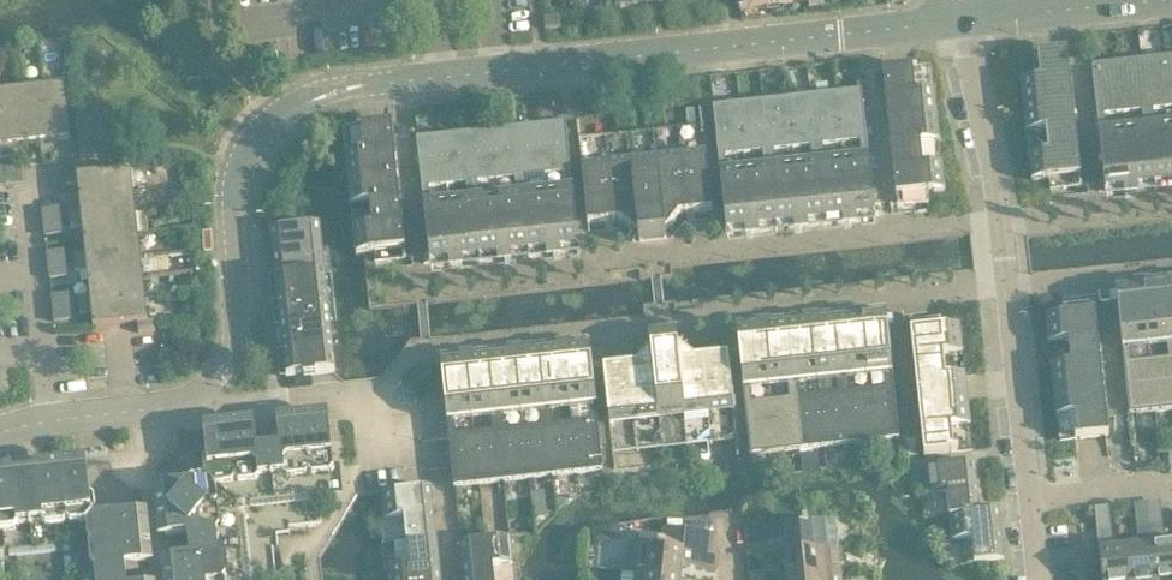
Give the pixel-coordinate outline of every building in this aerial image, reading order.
[(822,0),(738,0),(740,12),(779,7),(781,7),(782,7),(808,4),(809,10),(823,8),(822,0)] [(560,30),(559,17),(544,19),(545,31),(560,30)] [(1104,183),(1092,70),(1069,72),(1067,53),(1018,58),(1031,183),(1049,181),(1050,191),(1081,188),(1081,187),(1098,185),(1098,184),(1104,183)] [(1155,187),(1171,185),(1171,60),(1142,63),(1155,187)] [(1092,70),(1104,183),(1105,193),(1155,187),(1142,63),(1092,68),(1092,70)] [(862,94),(874,208),(880,207),(880,209),(886,208),(897,207),(897,208),(928,204),(927,194),(945,192),(942,165),(939,143),(931,67),(882,73),(884,92),(872,93),(862,94)] [(43,88),(50,155),(58,154),(57,142),(71,141),(65,86),(43,88)] [(41,156),(50,155),(43,88),(21,91),(27,145),(40,144),(41,156)] [(27,145),(21,91),(0,93),(0,97),(7,159),(15,159),(14,147),(27,145)] [(874,208),(862,94),(862,93),(812,98),(825,223),(875,217),(874,208)] [(825,223),(812,98),(763,104),(776,228),(825,223)] [(776,228),(763,104),(713,109),(714,117),(724,211),(726,233),(776,228)] [(724,211),(714,117),(700,119),(701,128),(581,141),(580,132),(566,133),(576,227),(588,226),(621,223),(638,236),(639,243),(666,240),(665,233),(679,216),(712,213),(712,212),(724,211)] [(76,119),(77,133),(94,131),(93,118),(76,119)] [(515,130),(529,254),(579,249),(576,227),(566,133),(565,125),(515,130)] [(429,256),(417,142),(404,144),(394,145),(392,126),(343,131),(344,140),(353,228),(356,255),(364,255),(374,253),(375,264),(406,260),(406,259),(417,258),(423,257),(423,256),(429,256)] [(529,254),(515,130),(467,135),(480,260),(529,254)] [(96,144),(94,131),(77,133),(79,146),(96,144)] [(480,260),(467,135),(416,141),(417,142),(429,256),(430,265),(480,260)] [(97,157),(96,144),(79,146),(80,159),(97,157)] [(21,168),(8,169),(10,186),(23,184),(21,168)] [(10,186),(8,169),(0,170),(0,187),(10,186)] [(78,185),(79,198),(134,193),(131,170),(77,176),(77,177),(65,178),(66,187),(78,185)] [(69,213),(70,221),(136,214),(134,193),(79,198),(80,211),(69,213)] [(42,211),(43,224),(61,222),(59,209),(42,211)] [(84,241),(138,236),(150,234),(148,213),(136,214),(70,221),(71,230),(82,228),(84,241)] [(61,222),(43,224),(45,237),(62,235),(61,222)] [(276,280),(324,275),(319,225),(287,228),(270,230),(276,280)] [(140,257),(138,236),(84,241),(85,254),(73,256),(74,264),(140,257)] [(48,267),(65,265),(64,252),(47,253),(48,267)] [(143,278),(140,257),(74,264),(75,273),(87,271),(88,284),(143,278)] [(65,265),(48,267),(50,280),(67,278),(65,265)] [(278,304),(327,299),(324,275),(276,280),(278,304)] [(79,307),(145,300),(143,278),(88,284),(90,297),(78,299),(79,307)] [(1129,416),(1129,417),(1171,412),(1171,342),(1166,287),(1116,293),(1117,302),(1129,416)] [(53,310),(70,308),(68,295),(51,296),(53,310)] [(281,329),(330,323),(327,299),(278,304),(281,329)] [(147,321),(145,300),(79,307),(80,316),(92,314),(93,328),(137,323),(147,322),(147,321)] [(1129,416),(1117,302),(1111,303),(1111,302),(1094,304),(1094,303),(1063,306),(1064,316),(1046,318),(1051,367),(1060,443),(1108,437),(1106,418),(1129,416)] [(70,308),(53,310),(54,323),(71,321),(70,308)] [(886,318),(836,323),(849,447),(899,442),(899,439),(887,327),(886,318)] [(893,326),(887,327),(899,439),(922,436),(924,457),(973,452),(970,427),(965,376),(962,354),(959,327),(942,329),(941,319),(909,322),(909,323),(893,325),(893,326)] [(154,321),(147,321),(147,322),(137,323),(138,334),(156,332),(154,321)] [(284,353),(332,348),(330,323),(281,329),(284,353)] [(849,447),(836,323),(787,328),(800,452),(849,447)] [(737,333),(739,356),(749,449),(750,458),(800,452),(787,328),(737,333)] [(603,370),(592,371),(602,465),(615,464),(614,454),(735,441),(736,451),(749,449),(739,356),(728,357),(694,360),(677,347),(677,340),(650,343),(650,350),(637,366),(603,370)] [(332,348),(284,353),(286,379),(335,374),(332,348)] [(602,465),(592,371),(589,349),(539,355),(553,479),(603,474),(602,465)] [(504,484),(553,479),(539,355),(491,360),(504,484)] [(454,489),(504,484),(491,360),(441,365),(454,489)] [(204,478),(217,489),(217,488),(232,487),(235,483),(238,486),(256,484),(260,479),(282,477),(288,481),(307,478),(309,498),(336,495),(327,413),(276,419),(279,447),(258,449),(254,421),(203,426),(206,459),(205,459),(206,460),(203,464),(204,477),(204,478)] [(947,493),(949,516),(979,513),(979,512),(974,463),(925,468),(928,495),(947,493)] [(15,535),(19,529),(30,528),(41,527),(46,531),(64,529),(67,526),(70,529),(85,527),(86,528),(97,514),(96,514),(94,500),(91,497),(91,496),(90,495),(86,465),(35,470),(36,478),(14,481),(13,473),(0,474),(0,536),(15,535)] [(217,489),(204,478),(203,479),(189,480),(186,484),(185,485),(153,488),(159,540),(187,537),(190,558),(161,561),(163,579),(246,579),(246,577),(226,579),(224,560),(219,555),(216,533),(220,528),(219,511),(215,508),(218,504),(216,490),(217,489)] [(406,541),(436,538),(431,488),(382,493),(385,520),(404,518),(406,541)] [(285,506),(289,536),(290,536),(290,530),(315,527),(312,503),(285,506)] [(979,513),(949,516),(952,542),(971,540),(974,564),(1004,561),(998,510),(979,512),(979,513)] [(86,528),(87,528),(92,579),(126,579),(125,568),(154,565),(148,513),(116,517),(115,516),(111,513),(97,515),(97,514),(86,528)] [(836,523),(746,533),(747,548),(783,544),(784,556),(839,550),(836,523)] [(1165,544),(1163,527),(1150,528),(1155,579),(1171,579),(1171,543),(1165,544)] [(1150,528),(1137,530),(1139,547),(1126,548),(1129,579),(1155,579),(1150,528)] [(636,574),(680,579),(681,567),(717,571),(719,555),(710,555),(712,535),(664,530),(662,549),(629,546),(626,573),(636,575),(636,574)] [(1102,579),(1129,579),(1126,548),(1113,549),(1111,532),(1097,534),(1099,551),(1102,579)] [(406,541),(409,564),(390,566),(391,579),(440,579),(436,538),(406,541)] [(493,567),(512,565),(509,538),(460,543),(464,579),(494,579),(493,567)] [(64,554),(38,557),(38,553),(39,553),(38,547),(26,548),(27,558),(3,561),(5,579),(67,579),(64,554)] [(248,552),(251,579),(276,576),(273,551),(278,550),(278,549),(248,552)] [(784,556),(787,579),(802,579),(842,576),(839,550),(784,556)]
